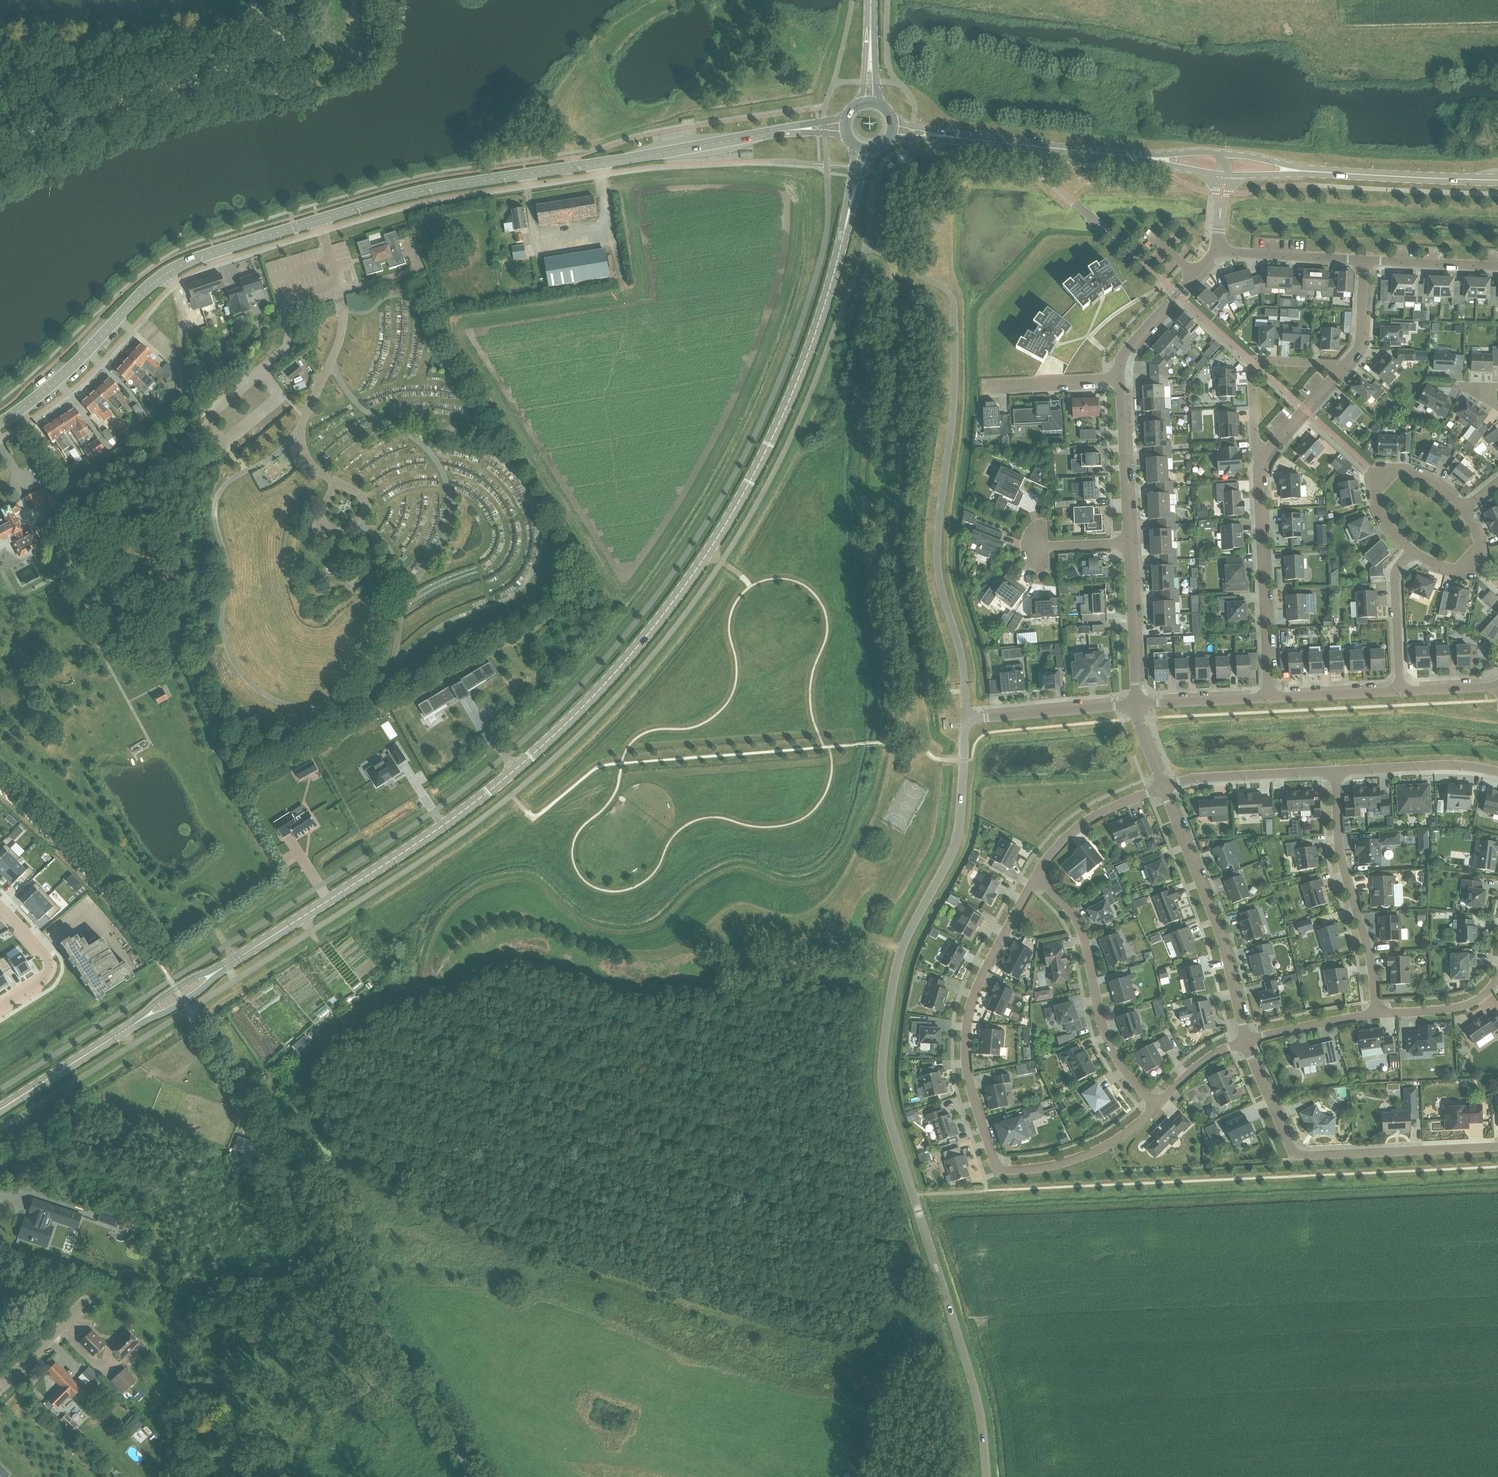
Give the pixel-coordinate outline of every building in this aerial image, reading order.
[(536,206),(539,224),(597,215),(594,197),(536,206)] [(505,232),(527,228),(524,208),(511,210),(513,223),(504,224),(505,232)] [(366,261),(363,262),(368,276),(384,271),(382,265),(389,263),(391,269),(406,264),(396,231),(385,235),(387,241),(371,246),(370,240),(358,243),(362,257),(365,257),(366,261)] [(524,246),(513,247),(514,259),(526,258),(524,246)] [(609,278),(604,250),(545,260),(549,288),(609,278)] [(1047,354),(1048,355),(1051,356),(1053,358),(1058,360),(1069,366),(1074,357),(1079,348),(1085,341),(1087,339),(1090,335),(1092,333),(1099,326),(1107,319),(1114,313),(1123,307),(1132,302),(1131,301),(1123,287),(1113,271),(1109,265),(1092,275),(1084,281),(1082,282),(1090,291),(1076,303),(1061,319),(1060,320),(1050,313),(1039,327),(1034,335),(1032,338),(1050,347),(1047,354)] [(1268,279),(1260,279),(1261,292),(1267,293),(1271,293),(1272,288),(1279,289),(1280,270),(1268,269),(1268,279)] [(1280,270),(1279,289),(1286,289),(1287,294),(1291,294),(1297,294),(1298,281),(1292,281),(1292,270),(1280,270)] [(1249,271),(1238,274),(1243,293),(1250,291),(1252,295),(1255,294),(1261,292),(1260,279),(1252,281),(1249,271)] [(1298,281),(1297,294),(1303,295),(1306,295),(1308,290),(1315,291),(1316,272),(1304,271),(1304,282),(1298,281)] [(1316,272),(1315,291),(1322,291),(1323,296),(1327,296),(1333,296),(1334,283),(1328,283),(1328,272),(1316,272)] [(234,290),(227,292),(235,316),(242,313),(240,307),(248,304),(245,295),(263,289),(258,273),(250,276),(250,278),(240,281),(242,287),(234,290)] [(1334,283),(1333,296),(1339,297),(1342,297),(1344,292),(1351,293),(1352,274),(1340,273),(1340,284),(1334,283)] [(220,274),(187,285),(192,298),(190,299),(194,311),(201,308),(213,304),(210,297),(209,293),(225,287),(220,274)] [(1243,293),(1238,274),(1226,278),(1229,288),(1221,290),(1228,302),(1233,300),(1233,301),(1236,300),(1236,295),(1243,293)] [(1405,303),(1406,277),(1394,276),(1393,287),(1381,287),(1380,302),(1405,303)] [(1418,277),(1406,277),(1405,303),(1422,303),(1423,289),(1417,288),(1418,277)] [(1429,289),(1423,289),(1422,303),(1429,304),(1430,297),(1441,297),(1442,278),(1430,278),(1429,289)] [(1442,278),(1441,297),(1452,298),(1452,305),(1459,305),(1459,290),(1453,290),(1453,279),(1442,278)] [(1459,290),(1459,305),(1465,305),(1465,298),(1477,299),(1478,279),(1465,279),(1465,290),(1459,290)] [(1478,279),(1477,299),(1488,299),(1488,306),(1494,306),(1495,291),(1489,291),(1489,280),(1478,279)] [(1228,302),(1221,290),(1214,298),(1206,291),(1198,300),(1212,313),(1217,308),(1221,310),(1224,307),(1223,307),(1228,302)] [(1293,306),(1294,297),(1283,297),(1282,305),(1293,306)] [(1281,309),(1280,318),(1288,318),(1288,309),(1281,309)] [(1181,334),(1191,343),(1195,338),(1197,336),(1195,332),(1200,326),(1185,313),(1177,323),(1185,330),(1181,334)] [(243,317),(236,319),(238,327),(246,324),(243,317)] [(1261,327),(1260,347),(1273,348),(1273,334),(1279,335),(1280,321),(1268,320),(1268,328),(1261,327)] [(1382,328),(1382,341),(1391,341),(1391,346),(1401,346),(1401,342),(1402,335),(1409,336),(1409,331),(1416,332),(1416,324),(1395,323),(1395,329),(1382,328)] [(1295,342),(1295,349),(1307,350),(1307,343),(1309,343),(1310,330),(1301,330),(1301,327),(1290,326),(1290,329),(1284,329),(1283,342),(1295,342)] [(1340,329),(1322,328),(1321,336),(1322,336),(1321,350),(1338,351),(1340,329)] [(1191,343),(1181,334),(1177,339),(1169,331),(1161,340),(1175,353),(1180,348),(1184,350),(1187,348),(1186,348),(1191,343)] [(1175,353),(1161,340),(1153,349),(1161,356),(1153,364),(1154,376),(1167,380),(1167,369),(1171,365),(1173,363),(1170,358),(1175,353)] [(1215,341),(1209,348),(1214,352),(1220,346),(1215,341)] [(141,344),(135,351),(157,371),(163,376),(166,379),(166,381),(176,372),(167,363),(162,369),(150,358),(153,354),(141,344)] [(1471,371),(1485,371),(1485,372),(1493,372),(1493,367),(1497,367),(1497,350),(1493,350),(1493,355),(1472,354),(1471,371)] [(135,351),(129,358),(140,368),(143,365),(159,380),(163,376),(157,371),(135,351)] [(1384,357),(1372,371),(1386,383),(1393,375),(1401,365),(1400,365),(1404,360),(1415,360),(1415,352),(1398,351),(1398,358),(1396,361),(1390,356),(1387,360),(1384,357)] [(1428,352),(1415,352),(1415,360),(1427,361),(1428,352)] [(1455,371),(1456,355),(1434,354),(1434,369),(1455,371)] [(129,358),(122,365),(144,385),(149,389),(152,386),(155,382),(140,368),(129,358)] [(1204,358),(1199,363),(1203,367),(1208,362),(1204,358)] [(122,365),(116,372),(127,383),(130,379),(140,388),(141,388),(147,394),(150,390),(149,389),(144,385),(122,365)] [(299,366),(288,375),(292,381),(304,372),(299,366)] [(1217,371),(1218,397),(1221,397),(1221,399),(1221,400),(1222,402),(1224,402),(1226,401),(1227,400),(1227,398),(1227,397),(1236,397),(1235,379),(1237,379),(1237,370),(1217,371)] [(1167,380),(1154,376),(1154,387),(1144,387),(1144,399),(1164,398),(1163,387),(1168,387),(1167,380)] [(103,385),(123,407),(128,413),(131,409),(117,393),(120,390),(110,378),(103,385)] [(1361,378),(1353,387),(1367,401),(1371,396),(1377,401),(1385,392),(1374,382),(1370,387),(1361,378)] [(307,380),(296,385),(298,390),(309,385),(307,380)] [(103,385),(96,391),(106,402),(109,399),(119,411),(123,407),(103,385)] [(1448,397),(1427,386),(1419,402),(1420,402),(1439,412),(1438,414),(1446,418),(1452,405),(1445,402),(1448,397)] [(106,402),(96,391),(89,397),(108,419),(112,416),(103,405),(106,402)] [(108,419),(89,397),(81,403),(92,415),(95,412),(104,422),(108,419)] [(1164,398),(1144,399),(1145,411),(1156,411),(1156,417),(1169,416),(1169,409),(1164,410),(1164,398)] [(1073,400),(1073,418),(1099,416),(1099,399),(1073,400)] [(1331,415),(1343,426),(1352,417),(1355,419),(1361,412),(1346,399),(1340,405),(1339,405),(1336,408),(1337,409),(1331,415)] [(1466,400),(1456,413),(1462,418),(1460,421),(1460,422),(1464,426),(1466,426),(1469,423),(1477,429),(1487,416),(1479,410),(1474,406),(1466,400)] [(1051,413),(1050,403),(1036,403),(1036,409),(1034,409),(1014,410),(1014,424),(1043,423),(1043,431),(1062,430),(1062,413),(1051,413)] [(137,415),(142,412),(137,404),(132,407),(137,415)] [(983,412),(982,414),(984,416),(984,428),(992,428),(992,434),(1000,434),(1009,434),(1008,415),(1000,415),(999,407),(995,408),(991,404),(987,408),(983,408),(983,412)] [(67,414),(83,438),(87,435),(83,430),(87,427),(75,409),(67,414)] [(1202,411),(1191,411),(1192,431),(1203,431),(1202,411)] [(1219,414),(1220,438),(1238,437),(1237,421),(1239,421),(1239,413),(1219,414)] [(67,414),(59,419),(67,432),(71,429),(78,441),(84,449),(83,449),(88,458),(93,454),(83,438),(67,414)] [(1169,416),(1156,417),(1156,423),(1146,423),(1146,435),(1165,435),(1165,427),(1170,427),(1169,416)] [(1453,429),(1457,423),(1449,417),(1445,422),(1453,429)] [(67,432),(59,419),(51,424),(67,448),(71,455),(77,465),(82,462),(74,449),(73,450),(70,446),(71,446),(64,434),(67,432)] [(135,421),(130,425),(133,429),(138,426),(135,421)] [(121,422),(117,426),(123,434),(128,430),(121,422)] [(365,423),(357,429),(362,434),(369,428),(365,423)] [(1382,427),(1377,423),(1371,429),(1376,434),(1382,427)] [(67,448),(51,424),(43,429),(51,442),(55,440),(63,451),(67,448)] [(1485,438),(1490,445),(1493,443),(1497,450),(1497,429),(1485,438)] [(107,430),(102,434),(110,445),(113,446),(124,439),(120,433),(114,438),(107,430)] [(1081,431),(1081,440),(1096,439),(1096,430),(1081,431)] [(1468,441),(1465,445),(1472,450),(1475,446),(1483,436),(1476,430),(1468,441)] [(1305,442),(1296,453),(1308,464),(1315,457),(1316,458),(1322,452),(1320,451),(1324,447),(1310,434),(1304,441),(1305,442)] [(1410,453),(1410,434),(1402,434),(1402,437),(1388,436),(1387,439),(1378,438),(1378,444),(1373,444),(1373,449),(1378,449),(1378,454),(1398,455),(1398,451),(1401,451),(1401,453),(1410,453)] [(1165,435),(1146,435),(1147,447),(1157,447),(1158,453),(1171,452),(1170,442),(1166,442),(1165,435)] [(104,450),(98,440),(88,446),(95,456),(104,450)] [(1423,449),(1419,458),(1426,461),(1426,463),(1437,468),(1439,461),(1446,464),(1452,449),(1440,444),(1440,445),(1435,442),(1432,447),(1430,452),(1423,449)] [(1497,456),(1487,446),(1482,451),(1493,461),(1497,456)] [(1217,456),(1218,471),(1225,470),(1226,475),(1236,474),(1235,469),(1242,469),(1241,459),(1238,459),(1237,447),(1222,448),(1222,455),(1217,456)] [(63,451),(62,451),(66,458),(71,455),(67,448),(63,451)] [(1074,460),(1071,461),(1072,474),(1087,473),(1086,467),(1102,466),(1101,454),(1090,454),(1090,448),(1074,449),(1074,460)] [(283,461),(292,457),(288,451),(280,454),(283,461)] [(53,452),(48,454),(54,463),(58,460),(53,452)] [(1171,452),(1158,453),(1158,459),(1147,459),(1148,471),(1167,470),(1167,459),(1171,459),(1171,452)] [(1347,460),(1341,454),(1338,458),(1337,459),(1332,464),(1339,469),(1343,465),(1347,461),(1347,460)] [(278,468),(284,463),(279,456),(273,461),(278,468)] [(1456,459),(1447,470),(1452,474),(1450,476),(1464,487),(1466,485),(1468,482),(1470,482),(1470,480),(1474,475),(1465,467),(1469,462),(1464,458),(1461,463),(1456,459)] [(1349,470),(1343,465),(1339,469),(1344,475),(1349,470)] [(254,470),(260,489),(271,485),(266,467),(254,470)] [(1002,467),(995,482),(999,484),(995,492),(1000,495),(1002,496),(1001,499),(1008,503),(1018,507),(1024,494),(1019,491),(1025,478),(1002,467)] [(1036,468),(1030,481),(1038,485),(1044,472),(1036,468)] [(1168,482),(1167,470),(1148,471),(1149,483),(1159,483),(1160,489),(1173,488),(1172,482),(1168,482)] [(1280,486),(1282,486),(1282,499),(1292,499),(1293,500),(1294,502),(1296,502),(1298,501),(1299,500),(1299,498),(1300,498),(1300,486),(1302,486),(1301,478),(1299,478),(1299,474),(1279,475),(1280,486)] [(1095,477),(1081,477),(1082,485),(1082,499),(1084,499),(1085,501),(1096,500),(1096,498),(1099,498),(1099,489),(1096,489),(1095,482),(1095,477)] [(1339,484),(1344,508),(1361,504),(1357,480),(1339,484)] [(1239,483),(1216,484),(1217,502),(1224,502),(1225,516),(1242,515),(1242,514),(1245,514),(1244,501),(1241,502),(1240,492),(1239,492),(1239,483)] [(1464,487),(1461,490),(1466,495),(1471,490),(1466,485),(1464,487)] [(50,509),(58,505),(48,486),(33,494),(25,497),(32,510),(39,506),(46,502),(50,509)] [(1173,488),(1160,489),(1160,495),(1149,495),(1150,507),(1169,506),(1177,506),(1176,495),(1173,495),(1173,488)] [(22,531),(13,514),(21,510),(16,502),(0,511),(4,518),(0,520),(0,542),(11,536),(14,541),(11,542),(20,559),(27,555),(28,557),(32,555),(31,553),(40,548),(31,531),(24,535),(22,531)] [(997,502),(995,508),(1004,512),(1006,506),(1004,505),(997,502)] [(1177,506),(1169,506),(1150,507),(1150,519),(1161,519),(1161,525),(1175,524),(1174,514),(1169,514),(1169,507),(1177,506)] [(1494,509),(1493,507),(1488,510),(1488,511),(1484,513),(1488,522),(1487,523),(1490,527),(1495,536),(1497,534),(1497,507),(1494,509)] [(1097,533),(1105,533),(1105,525),(1103,525),(1102,514),(1093,515),(1093,508),(1075,509),(1075,521),(1084,521),(1085,532),(1097,531),(1097,533)] [(964,510),(963,520),(967,522),(973,525),(976,519),(977,516),(970,513),(964,510)] [(1284,529),(1284,538),(1302,538),(1301,522),(1303,522),(1302,514),(1283,515),(1284,525),(1283,525),(1283,529),(1284,529)] [(1349,525),(1357,543),(1376,534),(1373,528),(1369,530),(1364,518),(1349,525)] [(1175,524),(1161,525),(1162,531),(1151,531),(1152,543),(1171,542),(1170,531),(1175,531),(1175,530),(1175,524)] [(972,538),(970,543),(978,546),(975,553),(989,559),(992,551),(1000,554),(1004,543),(998,541),(1001,533),(1003,534),(983,525),(982,526),(981,528),(977,526),(975,532),(974,531),(972,538)] [(1224,540),(1224,550),(1233,550),(1233,548),(1242,548),(1241,533),(1242,533),(1242,525),(1222,526),(1223,541),(1224,540)] [(1367,540),(1361,543),(1364,549),(1370,546),(1367,540)] [(1390,551),(1381,540),(1374,547),(1365,555),(1374,566),(1370,569),(1370,577),(1383,577),(1383,564),(1390,558),(1389,558),(1388,559),(1384,554),(1389,550),(1390,551)] [(1171,543),(1171,542),(1152,543),(1152,555),(1163,555),(1163,561),(1176,560),(1176,550),(1177,548),(1177,544),(1175,542),(1171,543)] [(1094,554),(1078,555),(1078,563),(1082,563),(1083,576),(1097,575),(1098,577),(1107,577),(1107,567),(1103,567),(1102,561),(1098,561),(1098,560),(1094,560),(1094,554)] [(1287,565),(1287,580),(1304,579),(1303,556),(1285,556),(1286,565),(1287,565)] [(1223,576),(1227,576),(1227,583),(1224,583),(1224,591),(1248,590),(1248,582),(1244,582),(1244,566),(1243,566),(1242,559),(1226,559),(1227,567),(1226,567),(1223,568),(1223,576)] [(1337,559),(1329,562),(1332,570),(1340,568),(1337,559)] [(1164,567),(1153,567),(1154,579),(1173,578),(1177,578),(1176,567),(1177,567),(1176,560),(1163,561),(1164,567)] [(1081,578),(1081,563),(1068,563),(1068,578),(1081,578)] [(995,582),(981,601),(989,607),(996,597),(1012,609),(1019,600),(1026,590),(1020,585),(1013,580),(1006,575),(1003,580),(999,585),(995,582)] [(1429,599),(1437,580),(1431,578),(1429,581),(1418,576),(1411,592),(1429,599)] [(1173,578),(1154,579),(1154,580),(1154,591),(1165,591),(1165,597),(1174,596),(1178,596),(1178,589),(1179,588),(1179,580),(1177,578),(1173,578)] [(1451,587),(1448,603),(1441,601),(1438,615),(1446,617),(1447,611),(1463,614),(1465,606),(1467,605),(1468,602),(1466,600),(1468,591),(1451,587)] [(1085,605),(1081,605),(1081,615),(1083,615),(1083,618),(1083,622),(1087,622),(1087,615),(1091,615),(1107,614),(1107,606),(1103,606),(1103,602),(1107,602),(1106,594),(1106,590),(1092,590),(1092,594),(1084,595),(1085,605)] [(1491,590),(1482,600),(1497,615),(1497,597),(1491,590)] [(1377,591),(1355,592),(1356,602),(1357,601),(1358,618),(1357,618),(1357,625),(1369,624),(1368,618),(1376,617),(1375,600),(1377,600),(1377,591)] [(1315,594),(1307,595),(1287,596),(1287,605),(1289,605),(1289,608),(1288,608),(1288,621),(1308,620),(1308,611),(1316,611),(1315,594)] [(1165,603),(1155,603),(1155,615),(1175,614),(1174,603),(1179,603),(1178,596),(1174,596),(1165,597),(1165,603)] [(1234,597),(1218,597),(1219,612),(1229,612),(1229,621),(1235,620),(1238,623),(1241,620),(1246,620),(1246,603),(1234,603),(1234,597)] [(1030,600),(1031,619),(1041,619),(1041,616),(1049,616),(1050,618),(1060,617),(1058,598),(1030,600)] [(1006,630),(1013,635),(1024,617),(1017,613),(1006,630)] [(1175,614),(1155,615),(1156,627),(1167,626),(1167,633),(1180,632),(1180,625),(1179,614),(1175,614)] [(1480,634),(1496,644),(1497,642),(1497,621),(1491,629),(1488,626),(1480,634)] [(1037,633),(1017,634),(1018,645),(1037,644),(1037,633)] [(1053,654),(1057,654),(1058,667),(1065,666),(1064,653),(1061,654),(1061,648),(1063,647),(1063,642),(1056,643),(1056,648),(1053,648),(1053,654)] [(1449,659),(1457,659),(1458,666),(1470,665),(1469,646),(1458,647),(1457,643),(1448,643),(1448,647),(1449,659)] [(1448,647),(1437,648),(1437,644),(1427,644),(1428,648),(1429,660),(1437,660),(1437,667),(1450,667),(1449,659),(1448,647)] [(1428,648),(1417,649),(1416,645),(1407,645),(1408,661),(1417,661),(1417,668),(1429,668),(1429,660),(1428,648)] [(1363,663),(1371,663),(1372,670),(1384,670),(1383,651),(1371,651),(1371,647),(1362,648),(1362,652),(1363,663)] [(1024,648),(1016,649),(1017,658),(1024,658),(1024,648)] [(1098,654),(1098,652),(1097,650),(1096,650),(1095,649),(1093,649),(1093,648),(1086,649),(1084,650),(1083,651),(1082,652),(1082,653),(1082,654),(1082,656),(1077,656),(1078,664),(1074,665),(1075,678),(1079,678),(1080,686),(1106,683),(1105,675),(1109,675),(1108,661),(1104,662),(1103,654),(1098,654)] [(1362,652),(1351,652),(1351,648),(1341,649),(1341,653),(1342,653),(1342,664),(1343,664),(1351,664),(1351,671),(1364,671),(1363,663),(1362,652)] [(1342,653),(1341,653),(1330,653),(1330,649),(1321,650),(1321,654),(1322,665),(1330,665),(1331,672),(1343,672),(1343,664),(1342,664),(1342,653)] [(1321,654),(1310,654),(1310,650),(1300,651),(1300,655),(1301,655),(1301,666),(1302,666),(1310,666),(1310,673),(1323,673),(1322,665),(1321,654)] [(1301,655),(1300,655),(1289,655),(1289,651),(1280,652),(1281,667),(1289,667),(1290,674),(1302,674),(1302,666),(1301,666),(1301,655)] [(1176,661),(1176,657),(1166,657),(1166,652),(1155,653),(1156,681),(1168,680),(1168,673),(1176,673),(1176,661)] [(1249,657),(1237,658),(1238,670),(1237,670),(1238,677),(1250,676),(1250,669),(1259,669),(1258,653),(1248,653),(1249,657)] [(1228,658),(1217,659),(1217,671),(1217,678),(1230,677),(1229,670),(1237,670),(1238,670),(1237,658),(1237,654),(1228,654),(1228,658)] [(1197,660),(1196,660),(1197,672),(1196,672),(1197,679),(1209,678),(1209,671),(1217,671),(1217,659),(1217,655),(1207,655),(1202,656),(1202,660),(1197,660)] [(1187,660),(1176,661),(1176,673),(1176,680),(1189,679),(1188,672),(1196,672),(1197,672),(1196,660),(1197,660),(1196,656),(1187,656),(1187,660)] [(490,662),(419,705),(426,717),(447,704),(457,698),(460,703),(472,696),(469,691),(491,677),(497,674),(490,662)] [(1008,673),(1000,674),(1002,694),(1026,691),(1024,671),(1023,671),(1022,664),(1007,666),(1008,673)] [(1042,669),(1042,674),(1040,674),(1041,690),(1059,688),(1058,672),(1056,672),(1056,668),(1042,669)] [(158,704),(168,699),(164,691),(154,696),(158,704)] [(400,772),(396,766),(398,765),(407,760),(397,745),(389,750),(392,755),(382,761),(381,759),(373,763),(375,766),(367,771),(377,787),(385,782),(386,783),(388,782),(387,780),(390,778),(391,780),(393,779),(392,777),(400,772)] [(312,761),(294,771),(295,772),(299,780),(317,770),(312,761)] [(1447,804),(1447,811),(1460,812),(1460,809),(1471,810),(1472,786),(1448,784),(1447,804)] [(1422,785),(1398,787),(1399,806),(1406,806),(1407,813),(1431,812),(1430,794),(1423,794),(1422,785)] [(1368,808),(1367,788),(1353,789),(1354,802),(1345,802),(1346,817),(1358,817),(1358,812),(1361,812),(1361,809),(1368,808)] [(1367,788),(1368,808),(1375,808),(1375,812),(1378,811),(1378,816),(1390,815),(1389,800),(1381,800),(1380,788),(1367,788)] [(1483,812),(1497,815),(1497,795),(1497,792),(1488,790),(1483,812)] [(1300,792),(1301,811),(1301,816),(1311,816),(1312,819),(1321,818),(1320,801),(1314,801),(1314,791),(1300,792)] [(1301,811),(1300,792),(1287,792),(1287,803),(1281,803),(1282,820),(1291,820),(1291,812),(1301,811)] [(1262,814),(1262,818),(1273,817),(1272,799),(1262,800),(1261,794),(1238,795),(1239,815),(1262,814)] [(1199,813),(1200,817),(1212,816),(1212,823),(1227,822),(1227,815),(1228,815),(1226,796),(1214,797),(1215,801),(1199,802),(1199,805),(1197,805),(1198,814),(1199,813)] [(306,834),(318,826),(319,826),(314,819),(309,811),(308,811),(308,812),(302,815),(295,820),(294,817),(291,813),(291,812),(290,813),(291,813),(275,823),(274,823),(279,831),(284,839),(284,838),(288,835),(292,832),(295,836),(297,840),(298,839),(297,839),(306,834)] [(1115,837),(1117,842),(1142,832),(1144,837),(1152,834),(1146,818),(1137,821),(1138,822),(1133,823),(1131,817),(1123,820),(1122,819),(1118,821),(1118,822),(1110,826),(1112,832),(1111,834),(1112,837),(1115,837)] [(1429,841),(1428,830),(1418,831),(1419,842),(1429,841)] [(13,833),(9,836),(14,841),(17,837),(13,833)] [(1359,854),(1360,864),(1372,864),(1372,866),(1381,866),(1380,845),(1383,845),(1383,842),(1400,841),(1399,833),(1380,834),(1380,840),(1355,841),(1356,854),(1359,854)] [(995,861),(992,867),(1004,874),(1007,868),(1010,870),(1014,863),(1013,862),(1020,848),(1004,840),(997,853),(995,852),(991,860),(995,861)] [(1158,848),(1155,840),(1147,843),(1150,851),(1158,848)] [(1476,869),(1494,871),(1495,861),(1496,851),(1497,851),(1497,842),(1479,840),(1476,869)] [(1298,860),(1300,871),(1319,868),(1318,859),(1316,859),(1314,847),(1304,848),(1303,841),(1286,844),(1288,857),(1295,856),(1299,859),(1298,860)] [(1063,866),(1075,881),(1076,880),(1078,883),(1080,883),(1083,880),(1084,878),(1081,875),(1087,871),(1088,872),(1103,860),(1088,843),(1074,854),(1075,856),(1063,866)] [(1217,856),(1222,870),(1239,863),(1235,854),(1233,855),(1229,843),(1212,850),(1215,857),(1217,856)] [(2,876),(15,863),(16,862),(19,859),(20,858),(13,851),(6,844),(0,850),(0,874),(2,876)] [(974,851),(971,857),(976,860),(979,854),(974,851)] [(1153,885),(1169,879),(1162,861),(1164,861),(1161,853),(1141,861),(1144,869),(1146,868),(1153,885)] [(966,867),(972,870),(975,864),(969,861),(966,867)] [(16,862),(2,876),(11,884),(12,885),(11,885),(12,886),(15,882),(20,877),(22,879),(25,882),(30,877),(34,872),(31,869),(29,867),(26,871),(19,864),(16,862)] [(1126,863),(1116,868),(1119,874),(1129,869),(1126,863)] [(994,893),(1000,883),(982,874),(977,883),(982,886),(975,897),(991,905),(997,895),(994,893)] [(71,875),(67,878),(73,884),(77,881),(72,875),(71,875)] [(1234,903),(1249,897),(1241,875),(1225,882),(1227,888),(1228,888),(1234,903)] [(1393,884),(1396,884),(1395,877),(1373,878),(1374,898),(1371,898),(1372,906),(1382,906),(1383,907),(1385,908),(1388,908),(1389,907),(1390,905),(1394,905),(1393,884)] [(1321,888),(1324,887),(1322,879),(1301,885),(1309,909),(1326,904),(1321,888)] [(1478,907),(1484,908),(1485,899),(1486,899),(1486,894),(1486,891),(1482,890),(1483,882),(1463,880),(1461,890),(1462,891),(1468,895),(1467,906),(1472,906),(1472,908),(1478,909),(1478,907)] [(1102,890),(1105,895),(1097,899),(1100,904),(1089,910),(1095,923),(1103,919),(1106,925),(1116,920),(1109,906),(1118,902),(1115,893),(1122,890),(1117,881),(1110,885),(1110,886),(1102,890)] [(24,903),(23,903),(24,904),(25,904),(32,912),(49,896),(48,896),(44,891),(36,883),(26,892),(28,894),(31,897),(24,903)] [(1173,901),(1179,898),(1175,889),(1170,891),(1169,890),(1154,896),(1161,916),(1164,925),(1165,924),(1165,925),(1181,919),(1173,901)] [(951,895),(947,902),(956,907),(960,900),(951,895)] [(49,896),(32,912),(34,914),(39,919),(39,920),(45,915),(49,920),(55,914),(61,909),(56,904),(49,896)] [(64,896),(58,900),(62,906),(68,903),(64,896)] [(1273,907),(1277,901),(1272,897),(1268,903),(1273,907)] [(1138,899),(1132,902),(1135,909),(1141,907),(1138,899)] [(980,926),(984,918),(961,906),(958,911),(963,914),(954,930),(971,939),(978,925),(980,926)] [(1245,934),(1247,942),(1255,939),(1257,940),(1260,939),(1261,937),(1263,936),(1260,925),(1262,925),(1257,909),(1241,914),(1243,921),(1241,922),(1243,930),(1242,930),(1244,934),(1245,934)] [(1400,929),(1402,929),(1401,921),(1399,921),(1399,916),(1379,917),(1379,926),(1381,926),(1382,941),(1384,941),(1385,942),(1388,942),(1389,941),(1400,940),(1400,929)] [(1311,919),(1297,923),(1299,933),(1314,929),(1311,919)] [(1458,943),(1477,943),(1477,933),(1476,933),(1476,928),(1477,928),(1477,927),(1474,927),(1474,921),(1454,921),(1454,929),(1458,929),(1458,943)] [(1318,930),(1325,953),(1342,948),(1340,939),(1339,939),(1337,934),(1338,933),(1335,925),(1318,930)] [(1179,958),(1196,951),(1193,942),(1195,941),(1189,927),(1164,937),(1166,942),(1172,940),(1179,958)] [(10,929),(2,931),(4,939),(13,936),(10,929)] [(933,929),(930,936),(936,939),(940,933),(933,929)] [(1122,944),(1124,942),(1123,939),(1120,939),(1119,933),(1100,940),(1102,948),(1103,948),(1110,966),(1128,960),(1122,944)] [(110,953),(101,938),(95,943),(88,947),(82,939),(79,940),(76,936),(72,939),(61,945),(69,957),(82,978),(95,999),(115,987),(133,975),(124,961),(118,965),(110,953)] [(1018,980),(1033,953),(1014,942),(1010,949),(1013,951),(1002,971),(1018,980)] [(962,959),(966,952),(951,943),(940,963),(955,971),(962,958),(962,959)] [(1269,956),(1273,955),(1271,943),(1256,947),(1257,955),(1250,957),(1252,964),(1253,963),(1256,977),(1273,973),(1269,956)] [(1063,947),(1045,951),(1048,966),(1053,966),(1056,982),(1069,980),(1063,947)] [(1149,960),(1157,957),(1154,949),(1146,952),(1149,960)] [(8,971),(13,968),(14,969),(20,978),(20,977),(31,970),(31,971),(32,970),(24,959),(20,952),(20,953),(9,960),(7,956),(1,959),(0,958),(8,971)] [(1452,963),(1452,979),(1468,979),(1468,967),(1476,967),(1476,955),(1447,955),(1447,963),(1452,963)] [(1392,985),(1410,984),(1409,956),(1387,957),(1388,967),(1391,966),(1392,985)] [(2,988),(8,984),(9,985),(9,984),(4,976),(3,974),(8,971),(0,958),(0,990),(2,988)] [(1142,964),(1129,967),(1131,974),(1143,970),(1142,964)] [(1205,990),(1202,980),(1204,980),(1201,965),(1181,970),(1183,979),(1184,978),(1188,993),(1205,990)] [(1306,967),(1298,969),(1300,976),(1304,975),(1307,971),(1306,967)] [(1346,977),(1348,977),(1346,968),(1325,971),(1326,985),(1328,984),(1330,995),(1348,992),(1346,977)] [(1168,978),(1167,970),(1159,972),(1161,979),(1168,978)] [(1047,971),(1039,971),(1039,986),(1047,985),(1047,971)] [(1297,974),(1285,977),(1286,982),(1298,980),(1297,974)] [(1116,1005),(1135,999),(1133,999),(1129,987),(1131,986),(1128,976),(1109,982),(1116,1005)] [(942,1012),(949,991),(943,989),(945,982),(931,978),(929,985),(931,986),(925,1007),(942,1012)] [(1278,987),(1282,986),(1280,979),(1265,983),(1267,989),(1268,990),(1266,992),(1259,994),(1261,1002),(1263,1009),(1264,1009),(1265,1011),(1273,1009),(1273,1007),(1282,1005),(1278,987)] [(1002,1017),(1013,991),(996,983),(993,991),(996,992),(987,1010),(994,1013),(993,1013),(995,1014),(996,1014),(1002,1017)] [(1051,989),(1034,992),(1036,1002),(1053,999),(1051,989)] [(354,993),(346,998),(348,1002),(353,999),(355,1003),(361,999),(359,995),(356,997),(354,993)] [(1190,1006),(1191,1009),(1178,1012),(1180,1022),(1193,1019),(1196,1032),(1190,1033),(1191,1034),(1203,1031),(1205,1032),(1206,1030),(1215,1028),(1214,1028),(1211,1012),(1212,1012),(1209,1001),(1198,1003),(1197,997),(1183,1000),(1185,1006),(1188,1006),(1190,1006)] [(1157,1011),(1162,1009),(1160,1001),(1154,1002),(1157,1011)] [(1068,1032),(1081,1029),(1078,1019),(1077,1019),(1073,1003),(1055,1007),(1056,1008),(1046,1010),(1049,1020),(1058,1018),(1060,1024),(1066,1023),(1068,1032)] [(1121,1025),(1125,1040),(1134,1037),(1136,1038),(1140,1037),(1141,1035),(1143,1034),(1139,1024),(1141,1023),(1139,1015),(1137,1016),(1136,1011),(1116,1017),(1119,1026),(1121,1025)] [(1465,1030),(1470,1037),(1470,1039),(1472,1042),(1474,1042),(1475,1044),(1495,1030),(1496,1030),(1497,1029),(1497,1013),(1489,1019),(1486,1015),(1478,1021),(1478,1020),(1474,1023),(1475,1023),(1465,1030)] [(929,1022),(913,1022),(912,1034),(921,1034),(921,1042),(940,1043),(941,1029),(928,1029),(929,1022)] [(1433,1042),(1441,1042),(1441,1033),(1435,1034),(1435,1026),(1421,1027),(1421,1032),(1407,1033),(1408,1049),(1414,1048),(1414,1055),(1422,1055),(1422,1051),(1434,1050),(1433,1042)] [(1003,1048),(1005,1031),(984,1029),(983,1037),(982,1037),(981,1044),(979,1044),(978,1054),(999,1056),(1000,1048),(1003,1048)] [(1360,1040),(1357,1044),(1361,1047),(1361,1050),(1362,1050),(1363,1057),(1385,1053),(1394,1052),(1392,1037),(1383,1038),(1382,1029),(1373,1030),(1373,1029),(1368,1030),(1368,1031),(1359,1032),(1360,1040)] [(1073,1033),(1057,1037),(1059,1045),(1075,1039),(1073,1033)] [(298,1053),(311,1040),(305,1034),(292,1046),(298,1053)] [(1167,1036),(1159,1040),(1153,1044),(1153,1043),(1132,1054),(1132,1055),(1134,1054),(1138,1063),(1141,1061),(1147,1072),(1146,1072),(1146,1073),(1153,1069),(1155,1070),(1159,1068),(1159,1066),(1163,1064),(1156,1050),(1162,1047),(1166,1053),(1174,1049),(1167,1036)] [(1325,1065),(1338,1062),(1333,1041),(1321,1044),(1321,1045),(1309,1048),(1308,1042),(1291,1046),(1294,1046),(1297,1059),(1294,1059),(1295,1061),(1298,1060),(1300,1068),(1325,1063),(1325,1065)] [(1033,1046),(1020,1047),(1021,1059),(1034,1058),(1033,1046)] [(1079,1046),(1064,1053),(1059,1055),(1061,1058),(1067,1059),(1071,1067),(1073,1066),(1079,1079),(1077,1080),(1077,1081),(1096,1072),(1086,1051),(1082,1053),(1079,1046)] [(1023,1066),(1025,1075),(1032,1074),(1030,1064),(1023,1066)] [(920,1076),(925,1098),(946,1093),(944,1085),(942,1086),(939,1072),(935,1073),(934,1066),(920,1069),(922,1076),(920,1076)] [(1209,1077),(1222,1107),(1232,1102),(1234,1103),(1237,1101),(1238,1099),(1240,1099),(1227,1069),(1216,1074),(1214,1073),(1211,1074),(1210,1077),(1209,1077)] [(1353,1081),(1362,1080),(1361,1073),(1352,1074),(1353,1081)] [(1004,1084),(1011,1083),(1009,1074),(995,1077),(996,1085),(985,1087),(987,1096),(986,1096),(987,1100),(988,1100),(990,1110),(1009,1106),(1004,1084)] [(1121,1108),(1122,1108),(1108,1088),(1103,1092),(1098,1085),(1084,1095),(1095,1111),(1098,1109),(1105,1119),(1104,1117),(1120,1106),(1121,1108)] [(1382,1114),(1383,1134),(1411,1132),(1410,1113),(1417,1112),(1416,1088),(1409,1089),(1410,1097),(1405,1097),(1405,1109),(1391,1110),(1391,1113),(1382,1114)] [(1063,1101),(1057,1105),(1061,1111),(1067,1108),(1063,1101)] [(1032,1115),(1043,1112),(1041,1104),(1024,1110),(1025,1116),(1022,1117),(1011,1120),(1006,1121),(1006,1122),(996,1125),(997,1127),(996,1127),(998,1132),(1003,1146),(1011,1143),(1012,1145),(1013,1147),(1014,1148),(1016,1148),(1017,1148),(1019,1147),(1020,1146),(1021,1144),(1020,1143),(1020,1140),(1028,1138),(1023,1122),(1033,1119),(1032,1115)] [(1445,1114),(1446,1130),(1469,1129),(1468,1123),(1483,1123),(1482,1105),(1452,1107),(1451,1105),(1446,1105),(1443,1109),(1444,1114),(1445,1114)] [(1334,1135),(1335,1118),(1326,1117),(1320,1114),(1316,1106),(1301,1114),(1309,1129),(1309,1134),(1313,1136),(1317,1134),(1334,1135)] [(1206,1111),(1209,1118),(1217,1114),(1214,1107),(1206,1111)] [(942,1110),(926,1115),(929,1122),(932,1121),(939,1142),(959,1135),(957,1127),(954,1128),(950,1114),(944,1116),(942,1110)] [(1184,1132),(1191,1125),(1182,1115),(1174,1122),(1175,1123),(1173,1124),(1168,1119),(1151,1136),(1156,1141),(1150,1146),(1146,1144),(1160,1152),(1170,1143),(1173,1143),(1176,1140),(1176,1137),(1182,1130),(1184,1132)] [(1241,1141),(1256,1135),(1251,1123),(1249,1124),(1245,1115),(1226,1124),(1230,1132),(1228,1133),(1233,1145),(1234,1144),(1236,1148),(1237,1149),(1242,1147),(1243,1145),(1241,1141)] [(1254,1123),(1261,1121),(1258,1115),(1252,1117),(1254,1123)] [(1216,1124),(1205,1129),(1210,1138),(1220,1134),(1216,1124)] [(1066,1133),(1058,1137),(1062,1145),(1069,1141),(1066,1133)] [(1220,1134),(1210,1138),(1214,1147),(1224,1143),(1220,1134)] [(256,1142),(238,1135),(233,1148),(244,1153),(242,1158),(243,1158),(251,1161),(253,1156),(254,1156),(256,1157),(256,1156),(260,1147),(255,1145),(255,1144),(256,1142)] [(950,1168),(954,1182),(970,1177),(966,1163),(968,1163),(965,1155),(962,1156),(959,1148),(944,1152),(946,1161),(945,1161),(947,1169),(950,1168)] [(929,1151),(918,1154),(921,1163),(932,1159),(929,1151)] [(25,1218),(18,1237),(38,1244),(41,1236),(49,1239),(53,1228),(48,1226),(51,1219),(54,1220),(75,1227),(79,1216),(81,1216),(33,1200),(29,1212),(32,1213),(30,1220),(25,1218)] [(120,1218),(100,1211),(97,1221),(116,1228),(120,1218)] [(156,1266),(153,1273),(162,1276),(164,1269),(156,1266)] [(94,1357),(107,1344),(92,1330),(80,1343),(94,1357)] [(122,1360),(139,1343),(127,1331),(110,1348),(122,1360)] [(72,1398),(81,1389),(56,1364),(47,1373),(61,1387),(48,1400),(57,1409),(70,1396),(72,1398)] [(90,1380),(96,1374),(89,1366),(82,1373),(90,1380)] [(136,1380),(125,1369),(110,1382),(121,1393),(136,1380)] [(66,1414),(59,1420),(71,1432),(77,1425),(66,1414)] [(136,1417),(129,1424),(136,1431),(143,1425),(136,1417)] [(146,1424),(137,1433),(144,1440),(153,1430),(146,1424)] [(11,1474),(0,1463),(0,1476),(8,1476),(11,1474)]
